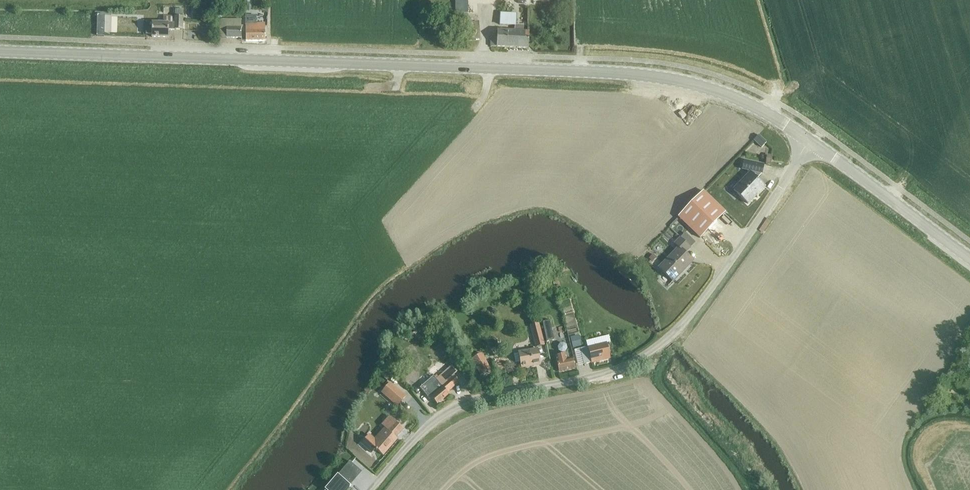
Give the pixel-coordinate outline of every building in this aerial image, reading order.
[(467,0),(455,0),(455,14),(467,14),(467,0)] [(183,30),(183,17),(183,10),(175,10),(175,24),(169,24),(146,24),(146,35),(152,35),(152,38),(168,38),(169,30),(183,30)] [(515,26),(516,26),(517,15),(500,14),(499,25),(515,26)] [(220,20),(218,38),(245,38),(245,40),(245,41),(264,41),(264,26),(256,27),(256,16),(246,16),(246,26),(241,26),(240,20),(220,20)] [(523,32),(523,26),(516,26),(515,26),(515,31),(497,30),(497,38),(491,38),(490,47),(528,49),(529,32),(523,32)] [(758,135),(753,141),(761,148),(766,143),(758,135)] [(750,173),(733,190),(748,204),(764,187),(756,179),(761,174),(763,166),(744,162),(742,169),(750,171),(750,173)] [(700,239),(725,212),(703,191),(678,218),(700,239)] [(672,283),(691,262),(684,254),(689,249),(679,239),(673,245),(677,249),(658,270),(672,283)] [(563,316),(572,315),(569,300),(561,301),(563,316)] [(549,321),(542,323),(546,342),(553,340),(549,321)] [(431,328),(423,334),(428,340),(435,334),(431,328)] [(603,331),(596,331),(597,340),(605,338),(603,331)] [(541,332),(531,335),(535,347),(544,345),(541,332)] [(579,335),(570,337),(573,348),(582,346),(579,335)] [(561,354),(561,357),(554,358),(558,373),(574,369),(572,360),(565,361),(563,353),(566,350),(565,346),(562,345),(558,346),(557,349),(558,352),(561,354)] [(588,349),(588,348),(580,350),(583,365),(608,359),(605,345),(588,349)] [(517,354),(512,355),(514,364),(519,364),(520,369),(539,366),(536,350),(517,354)] [(489,371),(480,355),(471,361),(480,377),(489,371)] [(433,377),(419,388),(429,400),(430,399),(436,406),(449,395),(447,393),(459,383),(453,376),(457,373),(451,367),(436,380),(433,377)] [(386,370),(381,376),(387,381),(392,375),(386,370)] [(390,384),(382,393),(397,406),(405,397),(390,384)] [(369,435),(361,443),(371,452),(374,449),(381,456),(382,456),(396,440),(394,438),(401,429),(392,420),(384,429),(374,440),(369,435)] [(325,489),(351,489),(352,489),(348,486),(361,471),(349,461),(337,477),(336,476),(325,489)]
